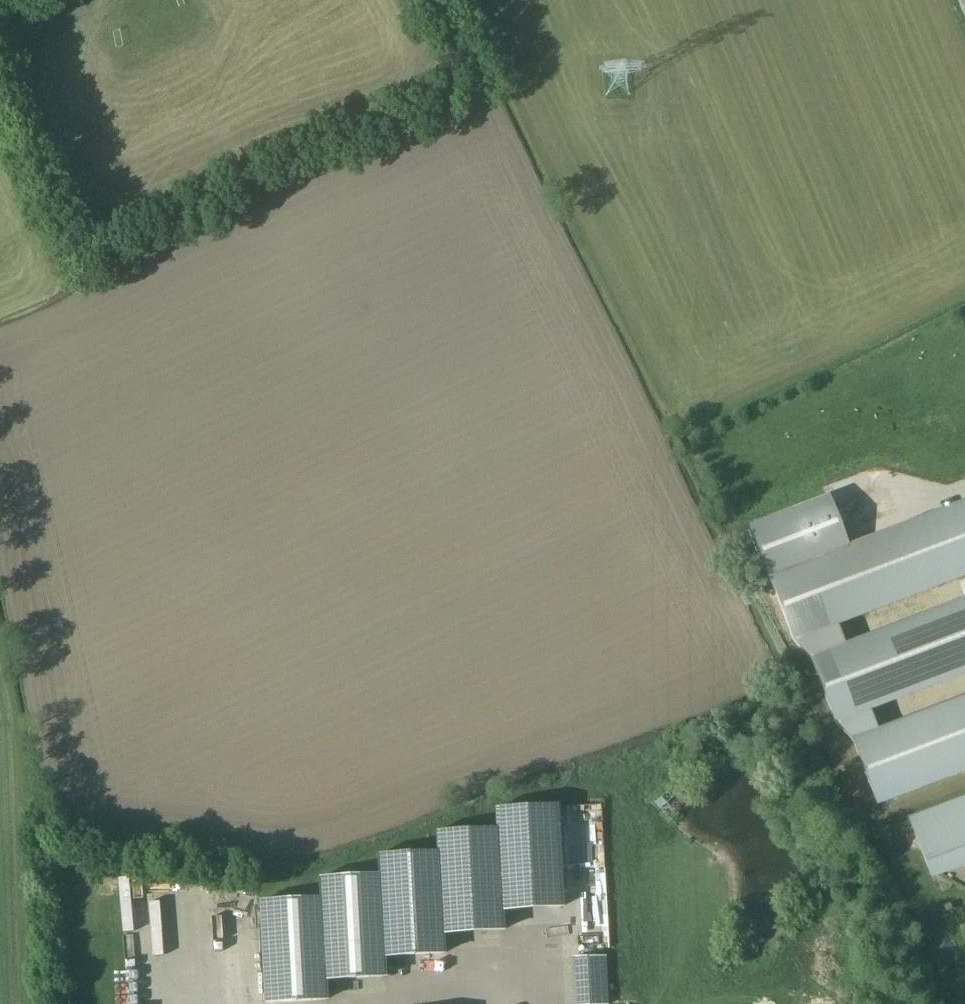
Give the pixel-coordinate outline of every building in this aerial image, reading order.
[(751,527),(794,641),(812,660),(835,722),(852,740),(877,804),(964,771),(964,504),(847,549),(829,499),(751,527)] [(909,818),(931,877),(964,864),(964,797),(909,818)] [(563,908),(557,804),(500,807),(501,830),(441,833),(441,852),(382,855),(383,875),(323,878),(323,899),(262,901),(266,1002),(328,999),(327,979),(388,976),(386,957),(446,954),(445,935),(505,931),(505,912),(563,908)] [(605,957),(572,958),(575,1003),(608,1003),(605,957)] [(150,990),(203,989),(202,977),(149,979),(150,990)]
